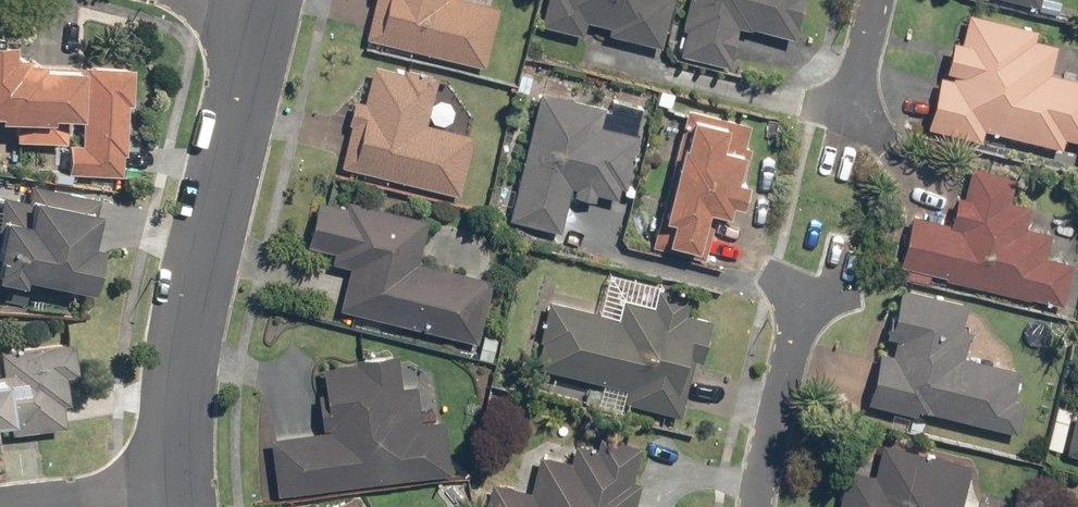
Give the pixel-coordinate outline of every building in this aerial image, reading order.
[(369,37),(488,66),(504,3),(494,0),(378,0),(369,37)] [(544,22),(588,34),(590,26),(665,46),(677,0),(550,0),(544,22)] [(679,52),(732,66),(744,22),(800,37),(810,0),(692,0),(679,52)] [(1042,10),(1045,0),(1007,0),(1042,10)] [(930,125),(986,140),(989,127),(1065,147),(1068,134),(1077,137),(1077,76),(1055,70),(1065,33),(961,6),(930,125)] [(0,34),(0,116),(16,117),(16,140),(71,141),(70,172),(125,174),(127,102),(134,102),(135,64),(45,61),(45,55),(30,54),(30,49),(16,49),(16,34),(0,34)] [(361,95),(343,164),(464,194),(480,133),(432,121),(445,71),(379,55),(368,97),(361,95)] [(545,88),(512,218),(566,232),(576,194),(599,200),(601,191),(628,198),(645,132),(606,123),(611,105),(545,88)] [(691,104),(655,244),(710,258),(724,205),(739,209),(742,198),(754,201),(760,174),(749,171),(762,122),(691,104)] [(903,266),(1068,306),(1077,263),(1077,260),(1050,253),(1056,229),(1031,223),(1036,201),(1015,196),(1021,173),(972,162),(957,221),(916,211),(903,266)] [(0,203),(0,277),(27,283),(29,273),(95,286),(105,238),(94,236),(103,193),(33,179),(29,197),(2,191),(0,203)] [(343,306),(482,340),(498,277),(424,259),(435,216),(353,196),(351,204),(322,197),(311,242),(340,249),(337,260),(353,264),(343,306)] [(549,296),(533,364),(606,381),(602,399),(694,420),(717,317),(690,311),(695,291),(613,272),(605,309),(549,296)] [(900,283),(871,401),(923,414),(925,407),(1021,431),(1030,397),(1018,394),(1025,367),(969,353),(975,328),(966,325),(972,300),(900,283)] [(76,338),(0,348),(0,424),(10,422),(12,432),(66,424),(63,402),(71,401),(67,372),(80,371),(76,338)] [(274,435),(282,494),(456,471),(449,417),(427,420),(422,382),(406,384),(402,350),(326,360),(330,390),(323,391),(328,428),(274,435)] [(1070,450),(1077,452),(1077,415),(1070,450)] [(491,506),(658,506),(641,503),(647,479),(639,477),(647,442),(604,431),(601,446),(578,441),(574,457),(543,450),(534,488),(498,479),(491,506)] [(967,501),(977,462),(884,438),(876,471),(853,465),(842,506),(991,506),(967,501)] [(360,492),(332,506),(369,506),(360,492)] [(326,496),(306,506),(332,506),(326,496)]
